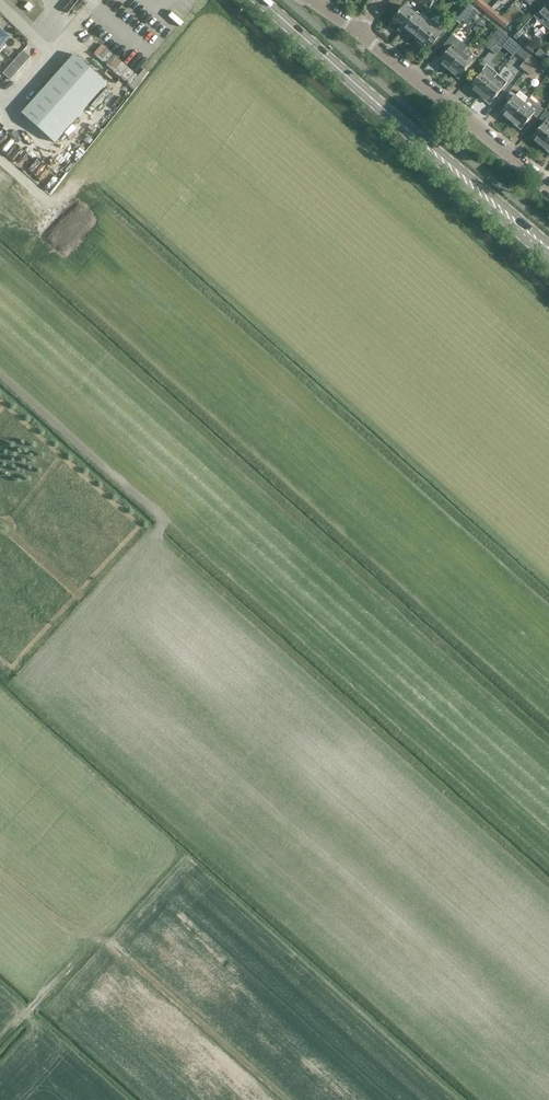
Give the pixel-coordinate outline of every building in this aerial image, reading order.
[(487,14),(492,8),(482,0),(477,6),(487,14)] [(466,2),(452,19),(460,25),(473,9),(474,8),(474,7),(466,2)] [(389,25),(400,34),(416,15),(405,6),(389,25)] [(487,14),(497,22),(502,17),(492,8),(487,14)] [(473,9),(463,21),(469,26),(479,14),(473,9)] [(416,15),(400,34),(403,30),(413,38),(426,23),(420,18),(422,16),(418,12),(416,15)] [(502,17),(497,22),(505,29),(509,23),(502,17)] [(507,28),(514,34),(523,23),(517,17),(507,28)] [(426,23),(413,38),(424,47),(427,43),(431,46),(444,31),(440,28),(429,19),(426,23)] [(10,37),(0,29),(0,49),(10,37)] [(515,37),(520,42),(527,34),(522,29),(515,37)] [(490,50),(504,34),(499,30),(485,46),(490,50)] [(504,34),(490,50),(497,56),(503,48),(513,56),(520,47),(504,34)] [(104,42),(95,52),(128,83),(137,74),(104,42)] [(438,62),(448,70),(462,53),(452,45),(438,62)] [(540,49),(537,55),(546,59),(548,53),(540,49)] [(462,53),(448,70),(458,79),(476,58),(466,50),(463,54),(462,53)] [(31,57),(24,51),(14,62),(21,68),(31,57)] [(76,54),(58,73),(23,113),(56,142),(108,83),(76,54)] [(520,68),(525,72),(535,59),(533,58),(530,55),(520,68)] [(535,59),(525,72),(531,76),(541,64),(535,59)] [(11,79),(21,68),(14,62),(4,73),(11,79)] [(480,96),(497,75),(497,74),(487,65),(469,87),(480,96)] [(508,83),(497,75),(480,96),(490,104),(508,83)] [(501,113),(511,122),(525,105),(515,96),(501,113)] [(530,98),(525,105),(511,122),(521,130),(533,115),(537,119),(544,110),(530,98)] [(543,147),(548,139),(548,119),(548,118),(545,121),(546,122),(532,139),(543,147)]
